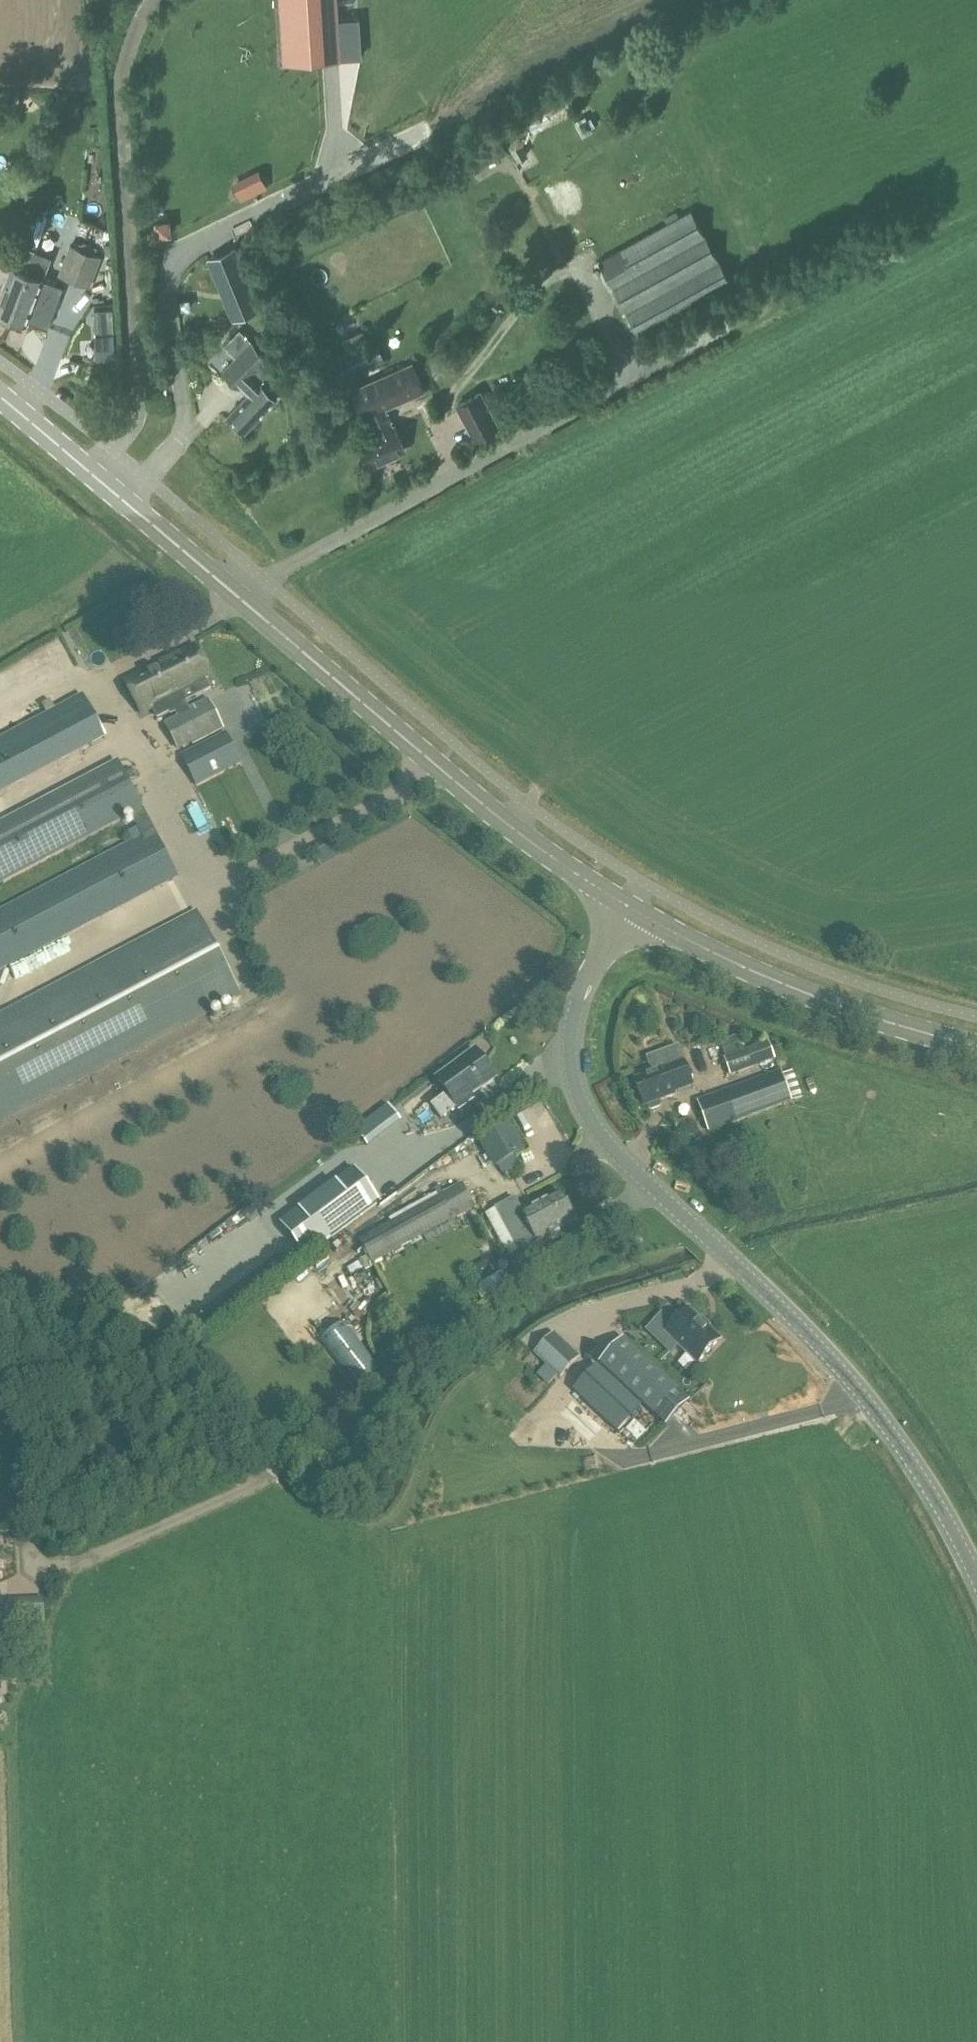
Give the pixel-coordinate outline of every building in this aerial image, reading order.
[(336,0),(282,0),(286,61),(340,58),(336,0)] [(532,132),(545,126),(543,122),(568,110),(561,95),(523,113),(532,132)] [(250,197),(268,188),(268,187),(265,181),(259,169),(231,183),(237,194),(240,200),(241,201),(250,197)] [(642,336),(733,287),(692,213),(601,262),(642,336)] [(156,236),(172,235),(171,226),(171,219),(157,220),(155,221),(156,236)] [(37,251),(6,239),(0,256),(0,263),(12,267),(0,298),(0,313),(11,317),(28,272),(29,273),(37,251)] [(91,286),(103,256),(71,243),(59,274),(91,286)] [(259,307),(235,248),(213,257),(237,316),(259,307)] [(48,327),(64,286),(45,279),(53,257),(37,251),(29,273),(28,272),(11,317),(27,323),(28,320),(48,327)] [(335,380),(385,360),(375,340),(327,360),(335,380)] [(272,371),(262,382),(253,374),(269,358),(251,342),(224,371),(241,387),(244,385),(251,391),(230,414),(247,431),(278,397),(271,391),(282,380),(272,371)] [(386,416),(388,414),(385,407),(424,390),(413,366),(355,391),(366,415),(369,414),(372,420),(375,421),(376,425),(375,428),(378,434),(360,442),(370,466),(405,451),(395,427),(394,427),(391,421),(388,420),(386,416)] [(454,404),(473,440),(499,426),(480,390),(454,404)] [(212,690),(208,681),(212,679),(197,649),(126,682),(142,715),(154,709),(158,719),(170,714),(172,719),(190,709),(182,694),(192,689),(196,698),(212,690)] [(82,650),(73,653),(78,669),(88,665),(82,650)] [(52,661),(58,678),(68,675),(62,657),(52,661)] [(107,740),(84,696),(0,740),(0,796),(107,740)] [(225,730),(209,699),(190,709),(172,719),(187,750),(225,730)] [(196,788),(243,764),(227,733),(180,756),(196,788)] [(0,824),(0,885),(132,816),(143,836),(154,831),(117,762),(0,824)] [(154,831),(143,836),(0,911),(0,974),(180,879),(154,831)] [(243,997),(199,914),(0,1020),(0,1126),(243,997)] [(731,1078),(774,1063),(769,1046),(725,1061),(731,1078)] [(653,1074),(634,1081),(644,1107),(647,1106),(649,1110),(651,1111),(659,1108),(660,1105),(659,1102),(675,1096),(674,1094),(693,1087),(678,1048),(648,1059),(653,1074)] [(458,1111),(473,1100),(471,1097),(495,1079),(476,1053),(436,1082),(458,1111)] [(782,1073),(781,1071),(697,1101),(709,1134),(801,1100),(790,1071),(782,1073)] [(504,1176),(520,1167),(514,1158),(527,1150),(507,1117),(474,1137),(493,1169),(498,1167),(504,1176)] [(315,1254),(390,1196),(365,1163),(291,1222),(315,1254)] [(359,1241),(372,1265),(474,1209),(461,1185),(359,1241)] [(496,1210),(518,1252),(575,1222),(574,1219),(575,1217),(571,1211),(569,1210),(560,1194),(522,1215),(514,1200),(496,1210)] [(688,1310),(666,1335),(698,1365),(721,1341),(688,1310)] [(320,1342),(357,1390),(381,1371),(344,1324),(320,1342)] [(556,1334),(536,1356),(561,1379),(581,1359),(556,1334)] [(624,1338),(599,1364),(666,1427),(690,1401),(624,1338)] [(598,1366),(573,1393),(617,1433),(642,1408),(598,1366)] [(45,1600),(7,1601),(7,1637),(29,1636),(29,1628),(46,1627),(45,1600)]
